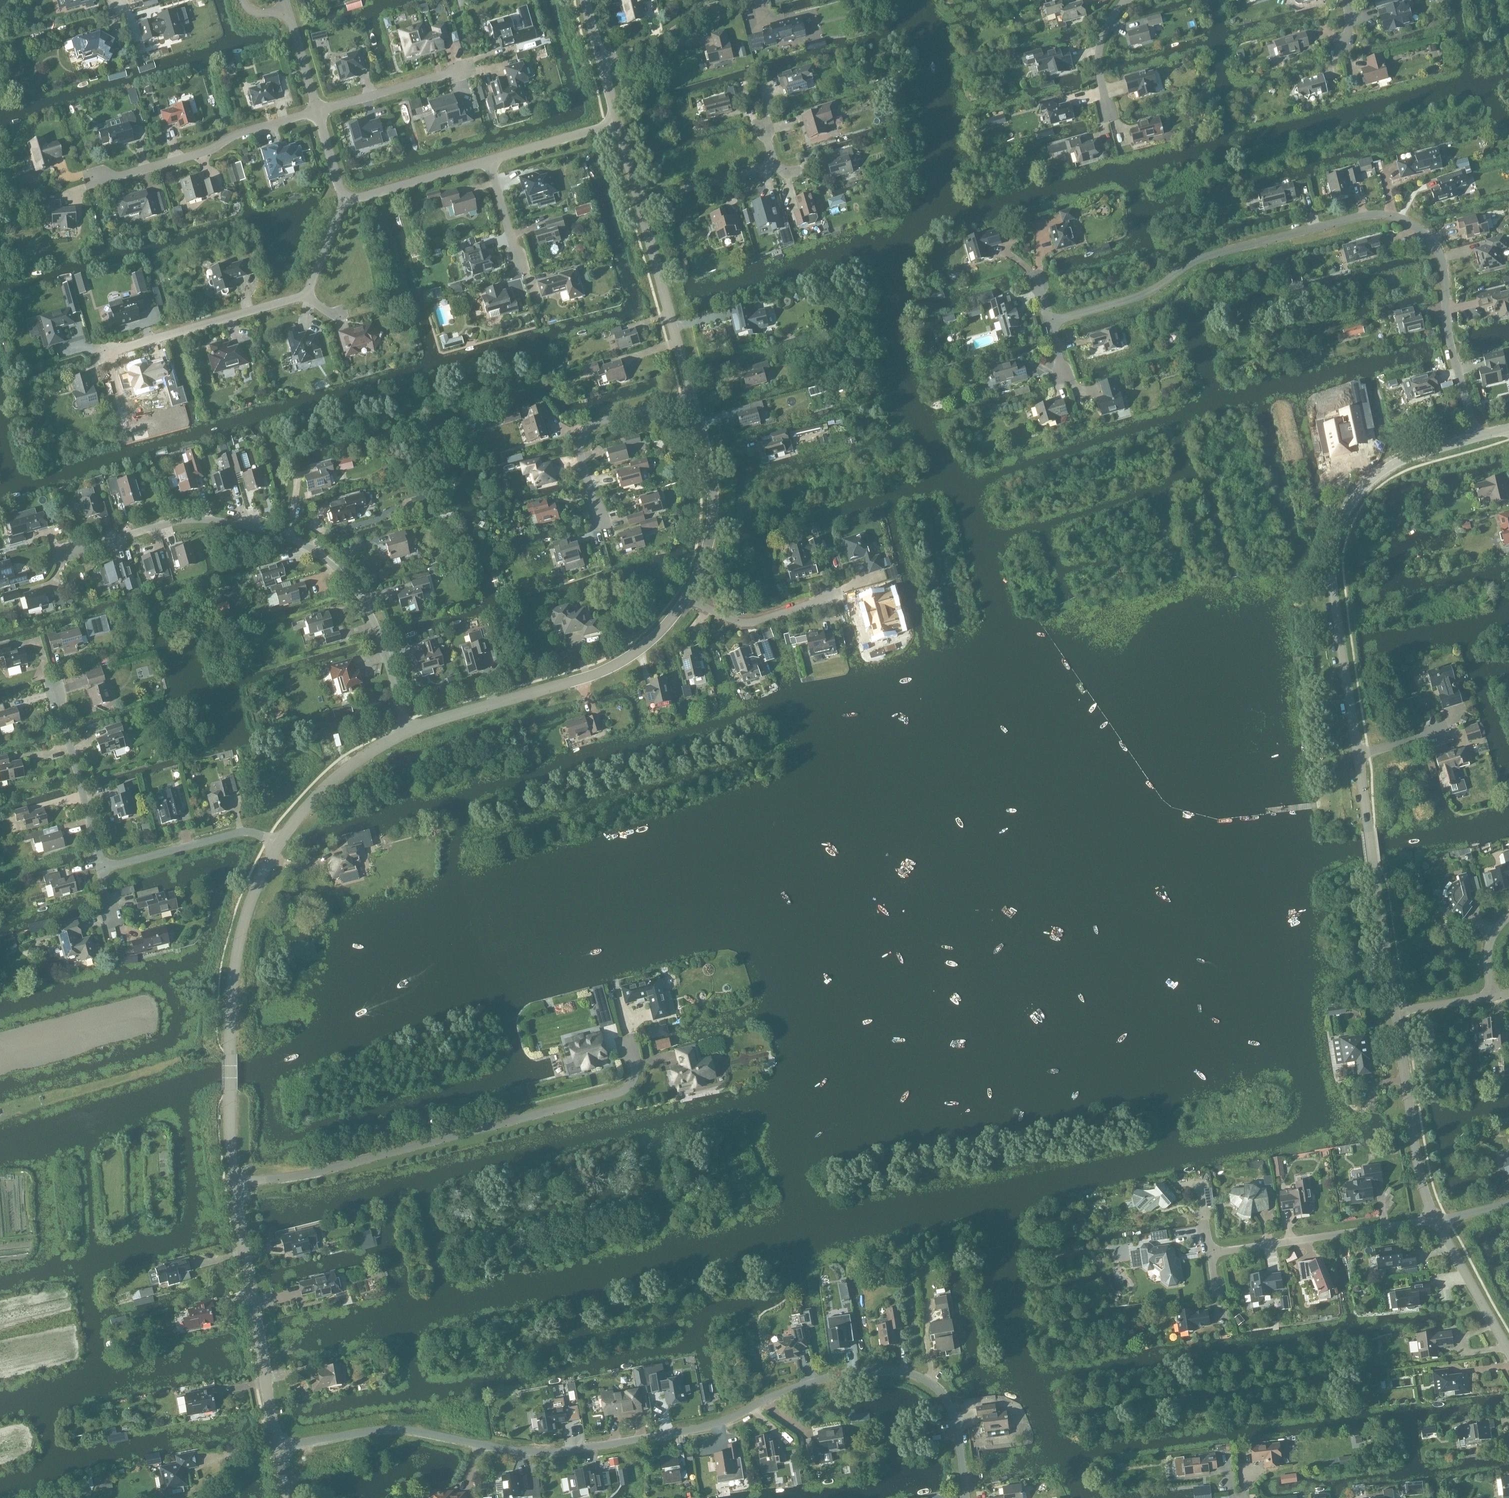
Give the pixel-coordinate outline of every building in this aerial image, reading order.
[(348,11),(363,7),(360,0),(359,0),(346,4),(348,11)] [(643,20),(639,3),(647,1),(647,0),(623,0),(629,23),(643,20)] [(1397,3),(1396,0),(1374,0),(1376,9),(1397,3)] [(1406,25),(1412,24),(1415,21),(1407,14),(1407,12),(1414,5),(1409,0),(1404,0),(1397,2),(1398,5),(1387,8),(1389,15),(1380,17),(1384,32),(1406,25)] [(1063,8),(1061,1),(1045,6),(1048,16),(1061,13),(1064,23),(1086,16),(1082,2),(1063,8)] [(426,4),(419,7),(421,14),(428,12),(426,4)] [(527,7),(518,9),(523,24),(530,22),(531,22),(527,7)] [(181,27),(176,11),(158,16),(159,20),(153,21),(153,20),(139,25),(144,42),(158,38),(157,37),(163,35),(165,41),(170,40),(170,42),(172,43),(178,41),(179,39),(178,37),(183,36),(183,34),(184,32),(183,28),(181,27)] [(1150,26),(1161,23),(1160,17),(1149,20),(1150,26)] [(764,33),(748,37),(752,52),(763,50),(762,45),(767,43),(767,45),(777,43),(776,40),(783,38),(785,43),(807,38),(802,18),(792,20),(771,25),(772,30),(764,32),(764,33)] [(489,26),(488,27),(489,32),(491,33),(493,33),(494,38),(500,37),(503,48),(535,38),(530,22),(523,24),(522,24),(524,30),(514,33),(510,19),(490,24),(490,26),(489,26)] [(435,35),(426,38),(422,23),(397,30),(405,58),(422,53),(436,49),(437,50),(443,48),(441,40),(447,38),(443,25),(433,28),(435,35)] [(1132,46),(1150,41),(1146,26),(1139,28),(1140,30),(1128,33),(1132,46)] [(131,30),(136,46),(140,45),(136,29),(131,30)] [(728,44),(725,32),(712,35),(715,48),(707,50),(710,64),(733,59),(730,44),(728,44)] [(71,40),(61,43),(63,50),(68,53),(75,51),(76,54),(78,58),(79,58),(81,58),(97,53),(98,58),(104,61),(105,58),(111,61),(117,50),(111,47),(114,42),(114,41),(114,40),(104,35),(103,35),(100,34),(95,35),(94,34),(72,41),(71,41),(71,40)] [(1279,58),(1300,53),(1299,49),(1309,46),(1305,34),(1290,38),(1290,39),(1275,43),(1279,58)] [(1435,45),(1427,47),(1429,53),(1436,51),(1435,45)] [(744,47),(738,49),(740,57),(746,56),(744,47)] [(138,48),(135,53),(140,56),(143,51),(138,48)] [(1028,66),(1037,64),(1039,73),(1048,70),(1050,77),(1069,71),(1067,67),(1072,66),(1068,52),(1061,54),(1059,50),(1043,55),(1041,49),(1024,54),(1022,59),(1023,64),(1028,66)] [(171,55),(173,63),(188,57),(185,50),(171,55)] [(527,51),(516,55),(518,60),(529,57),(527,51)] [(341,82),(359,77),(356,66),(362,64),(359,52),(347,55),(348,60),(336,64),(341,82)] [(867,52),(863,57),(867,61),(871,56),(867,52)] [(1383,65),(1380,56),(1368,59),(1370,68),(1362,71),(1366,85),(1388,79),(1384,64),(1383,65)] [(524,70),(522,63),(511,67),(512,69),(506,71),(508,79),(504,81),(503,78),(496,80),(497,83),(491,84),(497,105),(503,104),(504,109),(511,107),(512,109),(518,107),(517,105),(525,103),(520,84),(528,82),(526,75),(527,75),(526,70),(524,70)] [(813,65),(797,70),(778,75),(780,82),(784,81),(788,95),(808,90),(805,79),(816,75),(813,65)] [(109,82),(128,77),(125,69),(106,74),(109,82)] [(1148,74),(1147,72),(1125,78),(1130,94),(1138,92),(1139,99),(1156,94),(1154,88),(1157,87),(1153,73),(1148,74)] [(254,107),(275,101),(273,94),(281,92),(278,83),(279,82),(276,74),(263,78),(265,86),(249,90),(250,95),(249,96),(251,102),(252,102),(254,107)] [(1316,97),(1328,94),(1323,75),(1311,79),(1301,82),(1297,90),(1299,100),(1315,95),(1316,97)] [(476,85),(481,100),(487,98),(483,83),(476,85)] [(708,119),(719,116),(719,114),(731,111),(730,105),(737,103),(733,88),(726,90),(727,96),(704,102),(708,119)] [(136,89),(127,92),(131,104),(140,102),(136,89)] [(456,107),(453,96),(429,103),(433,116),(424,119),(428,134),(440,130),(439,126),(447,123),(448,128),(472,121),(467,104),(456,107)] [(750,96),(743,98),(744,104),(752,102),(750,96)] [(1056,107),(1054,100),(1040,104),(1042,112),(1048,110),(1052,125),(1074,119),(1069,103),(1056,107)] [(195,124),(189,103),(173,108),(173,109),(162,112),(165,126),(174,124),(174,123),(177,122),(179,128),(195,124)] [(818,107),(820,111),(803,116),(809,139),(828,133),(826,127),(834,124),(832,115),(836,114),(833,103),(818,107)] [(127,143),(133,141),(130,128),(137,126),(133,113),(121,116),(124,125),(98,133),(102,145),(110,143),(110,144),(111,144),(112,147),(122,144),(126,142),(127,143)] [(1134,145),(1147,142),(1147,139),(1163,134),(1159,119),(1138,124),(1139,129),(1131,131),(1134,145)] [(363,121),(349,125),(354,143),(356,151),(381,144),(378,133),(382,132),(378,120),(364,124),(363,121)] [(394,129),(387,132),(388,138),(396,136),(394,129)] [(1035,134),(1037,141),(1055,135),(1053,129),(1035,134)] [(893,138),(882,141),(884,149),(895,146),(893,138)] [(1083,145),(1081,138),(1067,142),(1070,153),(1075,152),(1078,163),(1088,160),(1087,159),(1093,157),(1092,156),(1098,155),(1096,149),(1099,148),(1097,141),(1083,145)] [(44,140),(29,144),(31,150),(37,171),(42,170),(42,171),(45,170),(44,169),(52,167),(51,163),(54,159),(53,158),(61,156),(57,143),(46,147),(45,146),(44,140)] [(286,147),(284,144),(279,145),(278,145),(279,148),(275,149),(274,146),(273,146),(274,147),(261,150),(266,167),(265,167),(269,181),(277,178),(277,177),(282,176),(280,169),(292,166),(292,167),(299,165),(301,164),(302,162),(303,160),(302,158),(299,148),(295,149),(294,145),(286,147)] [(833,178),(853,172),(849,157),(854,156),(852,148),(839,152),(841,159),(828,163),(833,178)] [(1442,168),(1437,149),(1426,151),(1427,152),(1415,155),(1417,162),(1412,164),(1412,162),(1411,160),(1409,160),(1398,163),(1401,179),(1413,176),(1414,175),(1414,173),(1430,169),(1431,171),(1442,168)] [(1468,159),(1456,163),(1457,170),(1470,166),(1469,165),(1468,159)] [(241,163),(227,167),(232,184),(245,180),(241,163)] [(1370,163),(1359,166),(1360,172),(1372,169),(1370,163)] [(534,174),(521,178),(524,191),(530,189),(531,193),(536,196),(545,193),(545,196),(558,192),(555,181),(554,182),(550,167),(534,172),(534,174)] [(1360,183),(1357,170),(1328,177),(1334,200),(1349,196),(1345,178),(1349,176),(1351,185),(1360,183)] [(1456,178),(1454,174),(1439,178),(1442,188),(1432,191),(1432,190),(1431,190),(1436,204),(1436,203),(1456,197),(1457,198),(1457,197),(1455,190),(1459,189),(1459,188),(1466,186),(1463,175),(1456,178)] [(199,184),(197,177),(181,182),(188,203),(203,199),(202,194),(208,193),(209,196),(218,193),(214,179),(205,182),(199,184)] [(1286,204),(1285,198),(1295,196),(1292,185),(1258,194),(1260,201),(1262,201),(1262,202),(1264,210),(1286,204)] [(224,190),(220,201),(227,205),(232,193),(224,190)] [(458,198),(456,190),(439,195),(443,209),(452,206),(455,217),(476,211),(471,194),(458,198)] [(158,212),(153,196),(147,198),(145,192),(115,200),(120,218),(129,215),(130,217),(139,214),(138,212),(142,211),(145,218),(154,215),(153,213),(158,212)] [(162,193),(155,195),(160,212),(167,210),(162,193)] [(799,226),(807,223),(808,226),(816,223),(818,218),(818,214),(817,214),(811,194),(797,198),(801,212),(795,214),(799,226)] [(843,196),(836,198),(838,206),(846,203),(843,196)] [(772,211),(769,199),(754,203),(758,215),(755,216),(758,229),(771,226),(773,231),(783,228),(778,210),(772,211)] [(61,209),(61,200),(44,202),(45,217),(52,216),(53,224),(61,224),(61,231),(72,230),(72,223),(76,222),(74,208),(61,209)] [(590,204),(575,209),(578,217),(593,213),(590,204)] [(1056,251),(1076,246),(1069,221),(1075,219),(1072,210),(1060,213),(1064,226),(1050,229),(1056,251)] [(727,219),(725,212),(711,215),(713,224),(715,224),(720,241),(736,237),(735,232),(741,230),(737,217),(727,219)] [(1476,220),(1475,216),(1458,221),(1460,230),(1465,228),(1468,239),(1489,234),(1485,217),(1476,220)] [(540,247),(548,245),(549,248),(548,250),(550,254),(553,256),(557,254),(559,251),(558,247),(556,246),(555,243),(561,241),(558,232),(565,230),(562,218),(549,222),(550,228),(536,232),(540,247)] [(796,223),(789,225),(795,244),(801,242),(796,223)] [(786,230),(780,232),(785,248),(795,244),(789,225),(789,224),(785,225),(786,230)] [(971,263),(990,258),(987,248),(1001,244),(997,231),(965,240),(971,263)] [(1356,261),(1374,256),(1373,250),(1385,247),(1382,236),(1351,245),(1356,261)] [(1496,256),(1495,250),(1505,248),(1503,237),(1486,241),(1488,248),(1476,251),(1481,268),(1488,267),(1489,269),(1501,266),(1499,255),(1496,256)] [(1093,249),(1095,255),(1111,249),(1109,243),(1093,249)] [(467,262),(468,261),(469,264),(468,265),(467,266),(466,269),(467,271),(469,272),(472,273),(473,276),(493,270),(489,255),(487,256),(484,245),(464,251),(467,262)] [(687,258),(682,259),(685,272),(690,270),(687,258)] [(247,276),(243,262),(242,262),(238,264),(238,263),(226,267),(226,265),(211,269),(214,277),(212,277),(212,280),(211,280),(209,281),(209,284),(210,285),(211,286),(212,286),(214,286),(216,293),(221,292),(222,293),(223,295),(224,295),(226,295),(227,293),(227,292),(227,290),(233,289),(230,279),(234,278),(234,279),(247,276)] [(584,296),(577,270),(560,275),(560,276),(554,278),(555,280),(550,282),(549,280),(538,283),(542,296),(554,293),(555,294),(568,290),(571,300),(584,296)] [(84,274),(76,276),(79,285),(86,283),(84,274)] [(1300,274),(1291,276),(1293,284),(1302,281),(1300,274)] [(144,281),(136,283),(139,294),(147,292),(144,281)] [(70,283),(61,285),(64,295),(73,292),(70,283)] [(500,292),(499,286),(485,290),(487,296),(482,297),(485,308),(487,308),(489,313),(498,310),(500,316),(517,311),(514,299),(507,301),(505,291),(500,292)] [(441,289),(431,291),(433,300),(443,297),(441,289)] [(930,303),(945,298),(942,289),(927,294),(930,303)] [(994,298),(992,290),(971,296),(973,304),(994,298)] [(1477,296),(1480,307),(1493,303),(1496,312),(1497,312),(1499,318),(1508,316),(1508,292),(1501,294),(1500,291),(1477,296)] [(17,301),(23,299),(21,292),(15,293),(15,295),(17,301)] [(114,324),(115,327),(140,320),(137,312),(144,310),(140,298),(109,308),(111,313),(108,314),(111,325),(114,324)] [(1016,328),(1020,327),(1016,311),(1015,311),(1013,305),(1007,306),(1004,299),(987,304),(992,320),(999,318),(1002,331),(997,333),(999,342),(1018,337),(1016,328)] [(750,313),(749,306),(731,310),(734,324),(736,323),(738,334),(749,332),(750,337),(760,334),(759,330),(769,328),(765,309),(750,313)] [(980,308),(968,312),(970,319),(982,315),(980,308)] [(41,317),(27,321),(32,338),(40,335),(44,349),(64,343),(63,342),(60,328),(75,323),(70,309),(52,314),(41,317)] [(1414,315),(1413,309),(1394,313),(1397,324),(1403,322),(1406,335),(1424,331),(1421,319),(1420,319),(1419,314),(1414,315)] [(953,312),(942,315),(945,323),(956,320),(953,312)] [(1169,336),(1176,334),(1171,322),(1165,324),(1169,336)] [(374,330),(372,324),(364,326),(365,327),(358,329),(358,328),(350,330),(351,333),(349,333),(349,332),(349,333),(344,334),(342,334),(348,353),(357,350),(356,349),(365,346),(374,351),(382,336),(381,336),(381,334),(374,330)] [(1363,326),(1353,329),(1355,336),(1365,334),(1363,326)] [(623,333),(621,327),(610,331),(612,337),(615,335),(620,350),(640,343),(636,329),(623,333)] [(295,328),(286,331),(293,357),(298,355),(300,361),(302,362),(303,363),(306,362),(314,360),(322,358),(319,349),(315,336),(308,338),(306,333),(299,335),(295,333),(296,332),(295,328)] [(1121,349),(1115,329),(1090,337),(1094,348),(1105,345),(1107,352),(1106,352),(1106,353),(1121,349)] [(443,349),(449,348),(447,339),(441,341),(443,349)] [(231,348),(230,346),(229,344),(227,344),(221,346),(221,345),(219,344),(215,345),(212,346),(211,348),(212,354),(211,354),(212,355),(209,356),(214,373),(223,371),(222,367),(233,364),(234,368),(248,364),(243,344),(231,348)] [(1287,347),(1281,352),(1285,357),(1291,352),(1287,347)] [(1487,369),(1481,370),(1485,386),(1501,382),(1500,378),(1507,376),(1505,365),(1502,353),(1489,356),(1491,364),(1486,366),(1487,369)] [(598,363),(582,368),(585,376),(598,372),(599,376),(606,374),(609,382),(617,380),(618,382),(619,383),(621,383),(625,382),(626,381),(626,379),(621,362),(599,369),(598,363)] [(747,388),(767,383),(763,371),(770,369),(768,362),(753,366),(754,372),(744,375),(747,388)] [(1016,368),(1015,363),(992,369),(997,384),(1011,380),(1012,383),(1027,379),(1024,366),(1016,368)] [(148,370),(146,364),(130,369),(131,373),(127,374),(126,376),(129,387),(131,388),(135,387),(136,391),(152,386),(151,382),(167,378),(164,366),(148,370)] [(562,365),(556,367),(558,373),(564,371),(562,365)] [(1425,368),(1427,373),(1435,371),(1434,365),(1425,368)] [(974,373),(964,375),(965,380),(967,380),(968,381),(975,379),(974,373)] [(92,396),(86,374),(73,378),(76,392),(74,393),(76,401),(75,402),(74,403),(73,405),(74,407),(75,409),(77,409),(78,409),(78,410),(98,404),(95,395),(92,396)] [(1416,399),(1434,394),(1433,388),(1437,387),(1434,374),(1411,380),(1416,399)] [(1118,393),(1114,380),(1101,384),(1105,397),(1099,398),(1098,398),(1103,416),(1104,416),(1116,412),(1116,411),(1124,408),(1124,410),(1125,410),(1119,392),(1118,393)] [(827,385),(809,390),(810,391),(812,398),(829,393),(827,386),(827,385)] [(742,428),(760,422),(757,410),(764,408),(762,401),(750,405),(752,411),(738,415),(742,428)] [(1067,415),(1063,401),(1056,403),(1055,404),(1052,405),(1051,403),(1036,407),(1041,425),(1056,421),(1056,418),(1067,415)] [(1363,401),(1356,402),(1358,411),(1364,410),(1363,401)] [(123,421),(119,405),(111,407),(115,423),(123,421)] [(529,443),(547,438),(542,420),(549,418),(545,405),(533,408),(536,419),(523,423),(529,443)] [(518,408),(511,410),(513,419),(521,416),(518,408)] [(1344,421),(1326,424),(1332,456),(1333,456),(1349,452),(1373,448),(1367,416),(1358,418),(1357,410),(1342,413),(1344,421)] [(821,425),(795,431),(797,437),(823,431),(821,425)] [(763,445),(767,458),(786,452),(786,453),(792,452),(786,432),(771,436),(773,442),(763,445)] [(628,446),(641,442),(640,436),(626,440),(628,446)] [(827,436),(819,438),(821,445),(828,443),(827,436)] [(611,463),(629,459),(625,446),(608,451),(611,463)] [(181,494),(198,489),(193,470),(200,468),(195,451),(186,453),(189,465),(174,469),(181,494)] [(226,470),(233,467),(229,454),(222,456),(226,470)] [(236,474),(244,471),(239,454),(231,456),(236,474)] [(523,477),(533,475),(536,484),(536,486),(556,482),(554,476),(556,476),(554,469),(553,470),(551,464),(543,466),(541,458),(520,463),(523,477)] [(622,488),(642,482),(640,472),(650,470),(649,466),(647,461),(647,459),(631,464),(632,470),(618,473),(622,488)] [(318,473),(305,477),(309,492),(312,491),(314,496),(323,493),(322,489),(330,487),(327,474),(333,473),(331,462),(316,466),(318,473)] [(248,492),(263,488),(261,479),(263,478),(260,470),(243,475),(248,492)] [(216,494),(231,490),(228,480),(230,479),(228,472),(211,477),(216,494)] [(102,476),(94,478),(96,484),(104,482),(102,476)] [(142,502),(135,477),(118,482),(116,478),(107,481),(111,496),(121,494),(125,507),(142,502)] [(1508,500),(1502,477),(1487,481),(1487,483),(1475,485),(1479,499),(1490,496),(1492,504),(1508,500)] [(81,491),(83,500),(81,500),(86,518),(100,514),(102,518),(108,516),(105,503),(98,505),(96,496),(95,496),(93,488),(81,491)] [(369,493),(363,495),(344,499),(346,506),(330,510),(334,524),(356,519),(353,510),(372,505),(369,493)] [(663,511),(659,495),(647,498),(647,496),(641,498),(646,515),(663,511)] [(424,496),(412,499),(414,510),(427,507),(424,496)] [(541,508),(540,503),(528,506),(531,516),(536,514),(539,525),(559,519),(555,505),(541,508)] [(15,521),(8,523),(12,536),(8,538),(11,545),(25,541),(23,534),(27,533),(47,527),(43,514),(36,516),(35,509),(27,512),(28,517),(15,521)] [(630,526),(645,521),(643,514),(628,518),(630,526)] [(1499,516),(1503,530),(1501,530),(1505,545),(1508,544),(1508,514),(1499,516)] [(643,531),(658,527),(656,519),(641,524),(643,531)] [(1467,522),(1462,523),(1464,530),(1471,528),(1470,523),(1467,523),(1467,522)] [(637,549),(645,547),(640,529),(620,535),(625,550),(637,547),(637,549)] [(391,560),(409,555),(405,540),(406,540),(404,532),(389,537),(391,544),(386,545),(391,560)] [(873,559),(865,534),(844,541),(851,562),(865,557),(870,574),(882,569),(878,557),(873,559)] [(811,545),(805,547),(802,539),(789,542),(795,566),(787,568),(791,581),(818,574),(814,560),(809,562),(806,552),(812,551),(813,555),(822,552),(818,540),(810,542),(811,545)] [(569,546),(567,540),(554,544),(557,553),(562,552),(566,565),(576,562),(577,563),(583,561),(578,544),(569,546)] [(181,548),(180,545),(170,548),(174,562),(179,560),(181,569),(195,564),(190,545),(181,548)] [(160,566),(157,554),(142,558),(148,578),(162,574),(163,578),(170,576),(166,564),(160,566)] [(888,558),(882,560),(885,567),(891,565),(888,558)] [(9,561),(0,564),(0,585),(5,583),(4,580),(8,578),(10,586),(27,581),(25,573),(14,576),(9,561)] [(129,566),(122,568),(121,562),(104,566),(105,568),(100,569),(105,586),(110,584),(110,585),(125,580),(126,583),(133,581),(129,566)] [(282,564),(259,571),(265,589),(276,586),(274,580),(285,577),(282,564)] [(425,610),(421,594),(430,591),(427,579),(412,583),(413,589),(397,594),(401,608),(409,606),(411,614),(425,610)] [(306,591),(304,584),(283,590),(282,584),(270,588),(272,594),(276,593),(280,606),(300,600),(298,593),(306,591)] [(219,593),(215,594),(218,602),(221,601),(237,596),(235,589),(219,593)] [(30,614),(41,611),(41,608),(42,608),(41,607),(47,605),(42,590),(24,595),(30,614)] [(5,603),(20,598),(18,591),(2,595),(5,603)] [(877,595),(864,599),(875,637),(903,629),(899,616),(891,618),(888,611),(897,608),(892,591),(891,591),(877,595)] [(222,604),(216,606),(218,614),(223,612),(230,610),(227,603),(222,604)] [(553,627),(564,625),(566,634),(583,629),(584,636),(600,632),(597,621),(586,624),(583,611),(572,614),(570,605),(549,610),(553,627)] [(857,619),(855,610),(845,613),(848,621),(857,619)] [(134,612),(129,620),(136,624),(141,615),(134,612)] [(332,628),(328,613),(316,616),(315,614),(314,615),(314,617),(305,619),(310,635),(323,631),(325,637),(327,644),(340,640),(338,633),(333,634),(331,629),(332,628)] [(84,621),(87,632),(108,626),(105,616),(84,621)] [(487,628),(482,630),(487,645),(492,644),(487,628)] [(83,646),(79,630),(56,636),(56,633),(48,635),(52,651),(64,648),(65,655),(77,651),(76,649),(77,648),(77,647),(83,646)] [(468,634),(471,645),(462,647),(469,674),(483,670),(479,656),(485,654),(481,642),(483,641),(480,631),(468,634)] [(824,636),(824,631),(807,635),(812,657),(825,654),(826,658),(837,655),(833,634),(824,636)] [(437,650),(435,642),(423,645),(426,654),(415,657),(419,672),(443,666),(438,650),(437,650)] [(8,644),(0,646),(0,658),(3,656),(7,669),(28,664),(23,648),(10,652),(8,644)] [(760,644),(754,646),(759,657),(764,655),(760,644)] [(750,646),(734,651),(737,658),(737,659),(738,662),(734,664),(738,674),(741,673),(744,682),(750,680),(750,682),(756,680),(755,678),(761,676),(760,674),(764,672),(760,659),(754,658),(753,658),(752,654),(753,654),(750,646)] [(688,664),(684,665),(688,681),(694,679),(695,685),(706,683),(705,676),(703,676),(700,661),(702,661),(700,648),(686,651),(687,659),(688,664)] [(107,656),(98,658),(99,662),(99,664),(108,662),(107,656)] [(355,671),(352,660),(329,666),(333,680),(339,678),(343,694),(363,688),(360,676),(359,677),(357,675),(356,671),(355,671)] [(147,668),(149,677),(156,675),(154,666),(147,668)] [(85,671),(87,678),(90,685),(92,690),(89,691),(94,707),(110,702),(105,686),(103,686),(102,682),(105,681),(102,673),(100,667),(85,671)] [(1454,681),(1450,668),(1443,670),(1443,668),(1428,673),(1432,688),(1441,685),(1444,696),(1440,697),(1443,709),(1461,703),(1458,691),(1456,692),(1453,681),(1454,681)] [(446,684),(448,692),(457,690),(454,677),(445,680),(446,684)] [(656,705),(671,702),(666,679),(651,682),(652,686),(646,688),(650,703),(656,702),(656,705)] [(691,685),(685,687),(687,697),(693,696),(691,685)] [(1414,697),(1406,699),(1411,717),(1418,715),(1414,697)] [(3,704),(0,705),(0,728),(20,722),(16,708),(5,712),(3,704)] [(335,717),(353,712),(352,706),(333,711),(335,717)] [(282,707),(275,708),(276,716),(283,714),(282,707)] [(602,731),(597,716),(585,720),(585,718),(567,724),(572,739),(577,737),(578,738),(579,738),(579,740),(591,737),(588,728),(592,727),(594,734),(602,731)] [(1478,724),(1464,728),(1469,742),(1482,738),(1481,736),(1485,734),(1481,723),(1478,724)] [(102,756),(125,748),(121,734),(123,733),(120,724),(106,729),(108,736),(97,740),(102,756)] [(1445,757),(1439,759),(1441,766),(1439,766),(1441,773),(1439,774),(1443,788),(1450,786),(1452,795),(1466,791),(1463,780),(1457,782),(1454,772),(1460,770),(1460,769),(1459,769),(1470,766),(1469,763),(1473,762),(1469,749),(1465,750),(1456,753),(1455,751),(1444,754),(1445,757)] [(1425,757),(1431,778),(1438,776),(1432,755),(1425,757)] [(7,756),(0,758),(0,781),(0,783),(24,777),(21,761),(9,764),(7,756)] [(225,779),(226,782),(215,785),(218,794),(208,796),(213,815),(228,811),(224,795),(235,792),(231,777),(225,779)] [(118,819),(136,814),(132,798),(135,797),(131,784),(117,788),(120,797),(109,800),(114,816),(117,815),(118,819)] [(163,824),(178,820),(177,817),(183,815),(176,788),(164,792),(167,802),(158,804),(163,824)] [(28,814),(27,808),(15,812),(17,821),(24,820),(27,829),(47,823),(43,810),(28,814)] [(429,834),(442,830),(439,820),(426,824),(429,834)] [(160,830),(154,832),(156,838),(162,837),(160,830)] [(43,831),(32,835),(33,838),(33,840),(35,844),(41,842),(44,853),(64,847),(60,833),(45,837),(43,831)] [(334,865),(330,866),(333,878),(339,876),(341,883),(358,879),(356,869),(357,868),(354,858),(364,856),(362,849),(363,848),(363,849),(372,847),(370,836),(369,835),(369,831),(346,837),(346,838),(348,845),(353,844),(354,847),(346,849),(348,855),(333,859),(334,865)] [(1484,874),(1487,888),(1494,886),(1495,886),(1497,892),(1508,889),(1508,888),(1508,882),(1508,881),(1508,852),(1503,853),(1503,854),(1501,855),(1499,857),(1502,867),(1496,868),(1497,871),(1490,873),(1484,874)] [(61,880),(59,873),(44,877),(46,885),(51,884),(55,898),(76,892),(72,877),(61,880)] [(1468,883),(1466,874),(1458,876),(1459,881),(1453,884),(1448,890),(1446,899),(1449,899),(1451,904),(1455,909),(1452,912),(1463,920),(1472,907),(1469,905),(1471,902),(1469,893),(1474,892),(1471,882),(1468,883)] [(121,896),(134,892),(133,886),(120,889),(121,896)] [(159,892),(158,887),(137,892),(138,898),(159,892)] [(177,909),(173,893),(164,896),(163,894),(156,896),(157,898),(152,899),(151,897),(136,901),(138,909),(148,906),(150,916),(177,909)] [(49,919),(28,924),(31,934),(51,929),(49,919)] [(83,939),(78,921),(61,926),(63,932),(57,933),(65,959),(80,955),(81,962),(96,958),(90,937),(83,939)] [(135,955),(147,951),(146,949),(169,943),(165,928),(141,934),(143,939),(132,942),(135,955)] [(8,933),(0,935),(0,942),(10,939),(8,933)] [(15,938),(8,940),(10,948),(17,946),(15,938)] [(662,988),(660,980),(651,982),(651,980),(649,981),(650,983),(624,990),(628,1003),(635,1001),(635,999),(645,997),(647,999),(649,1000),(652,1001),(653,1007),(651,1008),(654,1019),(670,1015),(668,1015),(665,1003),(666,1003),(664,994),(663,995),(661,988),(662,988)] [(602,986),(592,989),(598,1010),(596,1010),(598,1018),(610,1014),(602,986)] [(1498,1019),(1482,1020),(1478,1021),(1483,1021),(1484,1040),(1494,1039),(1495,1049),(1507,1048),(1506,1036),(1500,1037),(1498,1019)] [(649,1039),(669,1034),(667,1024),(646,1029),(649,1039)] [(575,1064),(567,1066),(570,1075),(585,1072),(600,1068),(598,1061),(606,1059),(605,1058),(608,1057),(606,1050),(601,1034),(587,1037),(589,1042),(585,1042),(583,1035),(573,1038),(575,1045),(571,1047),(575,1064)] [(1369,1059),(1365,1036),(1341,1039),(1342,1047),(1341,1047),(1342,1056),(1344,1055),(1345,1063),(1356,1061),(1359,1075),(1370,1073),(1368,1059),(1369,1059)] [(658,1051),(672,1048),(669,1038),(656,1041),(658,1051)] [(677,1086),(691,1083),(693,1091),(705,1088),(703,1079),(714,1077),(709,1060),(695,1063),(691,1048),(678,1052),(682,1067),(672,1069),(677,1086)] [(535,1085),(534,1082),(526,1084),(530,1099),(538,1097),(535,1085)] [(1502,1161),(1502,1163),(1500,1163),(1499,1165),(1501,1170),(1502,1171),(1504,1171),(1507,1182),(1508,1181),(1508,1160),(1502,1161)] [(1373,1199),(1371,1184),(1382,1182),(1379,1165),(1364,1167),(1366,1179),(1361,1179),(1361,1181),(1347,1184),(1348,1195),(1350,1195),(1352,1204),(1365,1202),(1365,1200),(1373,1199)] [(1271,1176),(1264,1177),(1265,1186),(1272,1185),(1271,1176)] [(1311,1201),(1308,1181),(1296,1183),(1297,1191),(1291,1192),(1291,1190),(1280,1192),(1283,1210),(1294,1208),(1295,1216),(1310,1214),(1310,1213),(1312,1213),(1313,1211),(1312,1207),(1311,1205),(1308,1206),(1308,1202),(1311,1201)] [(1260,1189),(1254,1183),(1245,1185),(1245,1189),(1233,1189),(1230,1195),(1231,1203),(1240,1209),(1237,1215),(1242,1220),(1250,1219),(1251,1212),(1257,1211),(1257,1210),(1268,1208),(1265,1189),(1260,1189)] [(1175,1197),(1164,1185),(1152,1187),(1152,1192),(1135,1191),(1135,1190),(1134,1195),(1137,1207),(1140,1211),(1140,1210),(1143,1207),(1147,1212),(1151,1211),(1158,1205),(1160,1205),(1165,1210),(1176,1200),(1175,1197)] [(313,1228),(281,1236),(285,1252),(291,1250),(293,1251),(294,1256),(309,1252),(318,1250),(316,1242),(317,1241),(313,1228)] [(370,1230),(355,1235),(357,1242),(359,1241),(372,1237),(370,1230)] [(1167,1231),(1151,1233),(1152,1241),(1168,1239),(1167,1231)] [(372,1237),(359,1241),(362,1251),(377,1246),(374,1237),(372,1237)] [(1153,1249),(1153,1247),(1149,1244),(1144,1245),(1141,1249),(1144,1268),(1148,1271),(1153,1270),(1155,1267),(1162,1273),(1161,1274),(1162,1282),(1169,1287),(1177,1286),(1182,1279),(1181,1271),(1179,1270),(1180,1268),(1179,1262),(1178,1261),(1176,1261),(1173,1259),(1175,1257),(1174,1250),(1168,1246),(1153,1249)] [(1391,1249),(1391,1247),(1376,1250),(1379,1268),(1386,1267),(1386,1268),(1402,1266),(1402,1268),(1416,1266),(1414,1252),(1401,1254),(1400,1248),(1391,1249)] [(190,1263),(189,1258),(165,1264),(165,1267),(155,1269),(155,1270),(148,1272),(152,1284),(159,1282),(160,1285),(168,1282),(169,1286),(180,1283),(179,1282),(189,1279),(187,1272),(193,1271),(191,1263),(190,1263)] [(1333,1290),(1321,1259),(1299,1263),(1301,1281),(1316,1279),(1320,1290),(1318,1291),(1318,1292),(1319,1300),(1331,1298),(1330,1291),(1333,1290)] [(1255,1289),(1255,1293),(1250,1294),(1251,1304),(1261,1302),(1266,1296),(1271,1296),(1270,1291),(1282,1289),(1280,1274),(1268,1276),(1268,1273),(1250,1276),(1252,1289),(1255,1289)] [(312,1280),(299,1284),(302,1295),(315,1292),(317,1299),(344,1292),(339,1276),(334,1277),(333,1275),(329,1276),(328,1274),(312,1278),(312,1280)] [(1415,1307),(1415,1306),(1420,1305),(1418,1294),(1430,1293),(1429,1282),(1411,1284),(1412,1290),(1389,1293),(1392,1309),(1407,1307),(1407,1308),(1408,1309),(1409,1310),(1410,1310),(1411,1310),(1412,1310),(1413,1309),(1414,1309),(1414,1308),(1415,1307)] [(152,1288),(139,1291),(141,1299),(154,1295),(152,1288)] [(133,1301),(134,1307),(155,1302),(153,1296),(133,1301)] [(941,1310),(949,1309),(947,1296),(935,1298),(937,1311),(941,1310)] [(186,1330),(202,1327),(202,1325),(213,1323),(210,1309),(213,1309),(211,1301),(197,1304),(198,1308),(188,1311),(189,1318),(183,1319),(186,1330)] [(897,1344),(894,1330),(902,1329),(899,1307),(886,1309),(889,1325),(879,1326),(882,1347),(897,1344)] [(807,1328),(815,1327),(811,1308),(801,1310),(803,1316),(804,1316),(806,1323),(807,1328)] [(955,1333),(952,1320),(951,1320),(949,1309),(941,1310),(943,1321),(930,1324),(932,1336),(931,1336),(932,1343),(936,1342),(937,1353),(955,1350),(952,1333),(955,1333)] [(1193,1313),(1193,1311),(1177,1313),(1177,1316),(1175,1317),(1175,1319),(1176,1321),(1178,1322),(1180,1333),(1189,1331),(1190,1333),(1192,1332),(1194,1331),(1196,1330),(1195,1328),(1209,1326),(1207,1311),(1193,1313)] [(849,1315),(827,1318),(832,1351),(849,1349),(847,1342),(853,1341),(851,1330),(854,1330),(853,1320),(850,1320),(849,1315)] [(125,1316),(110,1320),(112,1327),(127,1323),(125,1316)] [(1238,1316),(1234,1319),(1239,1325),(1242,1322),(1238,1316)] [(785,1342),(767,1346),(770,1359),(777,1358),(778,1361),(779,1361),(798,1358),(797,1353),(804,1351),(803,1347),(807,1347),(803,1327),(793,1329),(794,1337),(784,1339),(785,1342)] [(1453,1346),(1451,1332),(1435,1334),(1435,1333),(1417,1335),(1420,1359),(1438,1357),(1437,1348),(1453,1346)] [(313,1392),(321,1390),(321,1388),(342,1384),(339,1365),(325,1367),(325,1369),(318,1371),(319,1377),(311,1378),(313,1392)] [(1449,1377),(1448,1370),(1434,1372),(1436,1394),(1455,1392),(1455,1395),(1469,1393),(1467,1382),(1464,1382),(1464,1375),(1449,1377)] [(665,1374),(650,1376),(653,1393),(667,1391),(669,1403),(669,1404),(670,1404),(672,1404),(673,1405),(676,1405),(677,1403),(685,1402),(684,1395),(691,1394),(689,1387),(683,1388),(682,1379),(666,1382),(665,1374)] [(710,1402),(707,1383),(700,1384),(703,1403),(710,1402)] [(575,1384),(568,1385),(569,1392),(575,1391),(577,1400),(578,1400),(575,1384)] [(188,1416),(204,1413),(204,1411),(215,1409),(212,1396),(216,1395),(214,1387),(199,1390),(200,1394),(184,1397),(188,1416)] [(642,1411),(640,1399),(638,1392),(613,1396),(613,1393),(602,1395),(606,1415),(615,1413),(616,1416),(642,1411)] [(557,1431),(556,1424),(568,1422),(567,1421),(572,1420),(569,1406),(566,1407),(563,1398),(550,1400),(552,1409),(547,1410),(548,1414),(538,1416),(541,1433),(557,1431)] [(994,1406),(977,1408),(978,1416),(978,1417),(984,1416),(986,1430),(988,1430),(989,1438),(1008,1435),(1007,1428),(1006,1419),(1008,1419),(1008,1417),(1007,1417),(1007,1416),(1006,1413),(995,1414),(994,1406)] [(1457,1428),(1455,1428),(1457,1439),(1458,1439),(1459,1447),(1466,1446),(1480,1444),(1479,1441),(1491,1439),(1490,1428),(1495,1428),(1493,1420),(1476,1422),(1477,1425),(1461,1427),(1457,1428)] [(1422,1438),(1427,1438),(1427,1435),(1429,1434),(1428,1426),(1421,1427),(1422,1438)] [(114,1428),(103,1431),(104,1438),(104,1439),(107,1439),(116,1436),(116,1433),(114,1428)] [(815,1439),(807,1440),(810,1458),(811,1466),(833,1462),(832,1458),(831,1452),(845,1450),(842,1428),(819,1432),(820,1440),(815,1441),(815,1439)] [(109,1446),(110,1445),(129,1441),(127,1432),(121,1434),(121,1432),(116,1433),(116,1436),(107,1439),(109,1446)] [(775,1450),(772,1435),(757,1438),(762,1466),(785,1462),(782,1449),(775,1450)] [(1279,1466),(1278,1458),(1281,1457),(1279,1444),(1251,1447),(1253,1461),(1267,1460),(1268,1467),(1266,1467),(1266,1468),(1279,1466)] [(730,1453),(715,1455),(719,1477),(717,1477),(718,1484),(744,1480),(741,1459),(738,1459),(736,1445),(729,1446),(730,1453)] [(160,1468),(162,1477),(158,1477),(161,1489),(164,1488),(165,1491),(188,1486),(184,1469),(197,1467),(194,1453),(176,1457),(178,1464),(160,1468)] [(1184,1457),(1175,1459),(1178,1477),(1186,1476),(1205,1474),(1204,1470),(1208,1470),(1217,1468),(1215,1453),(1200,1455),(1200,1458),(1184,1460),(1184,1457)] [(684,1471),(684,1467),(686,1466),(684,1454),(663,1457),(666,1474),(663,1474),(665,1485),(682,1482),(682,1479),(688,1478),(687,1471),(684,1471)] [(618,1458),(609,1459),(611,1467),(619,1466),(618,1458)] [(576,1475),(567,1477),(569,1491),(579,1490),(594,1487),(595,1492),(604,1491),(601,1474),(593,1475),(592,1468),(575,1471),(576,1475)] [(618,1470),(621,1487),(630,1485),(627,1469),(618,1470)] [(519,1475),(503,1477),(505,1497),(514,1497),(521,1497),(521,1492),(533,1490),(531,1477),(523,1478),(523,1479),(519,1480),(519,1475)] [(110,1480),(95,1483),(97,1491),(112,1487),(110,1480)] [(1422,1482),(1406,1484),(1407,1496),(1423,1494),(1422,1482)] [(1021,1485),(1003,1488),(1004,1497),(1000,1497),(1023,1497),(1021,1485)] [(1193,1487),(1193,1489),(1194,1497),(1211,1497),(1210,1486),(1193,1487)] [(1393,1489),(1383,1490),(1384,1497),(1381,1497),(1394,1497),(1393,1489)]
